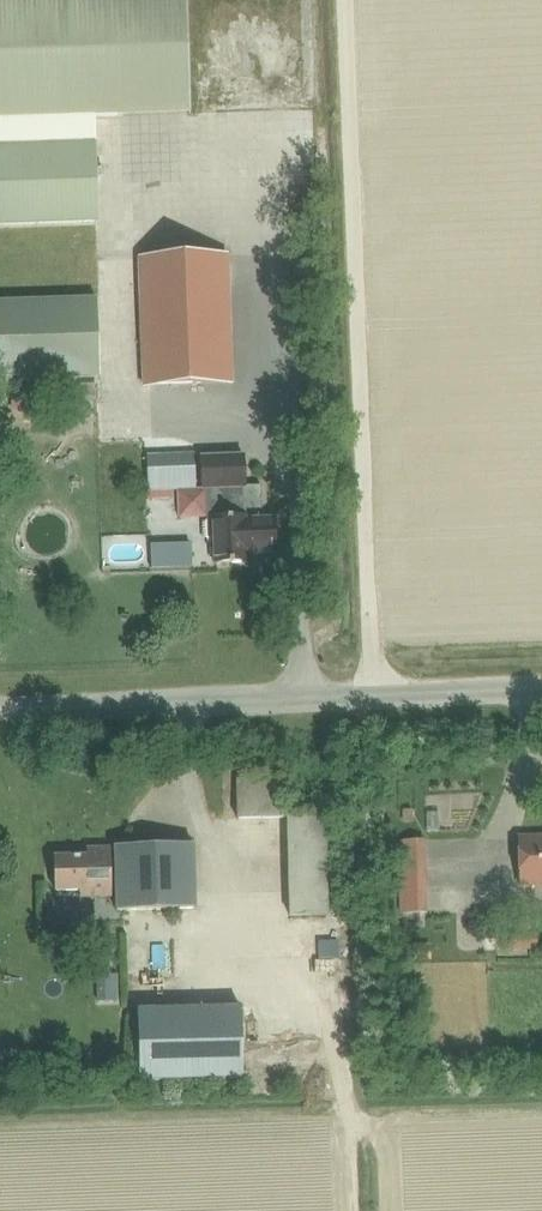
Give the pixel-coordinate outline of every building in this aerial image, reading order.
[(189,115),(185,0),(0,0),(0,121),(189,115)] [(93,223),(91,145),(0,148),(0,226),(93,223)] [(143,386),(231,383),(226,256),(138,259),(143,386)] [(98,377),(96,299),(0,302),(0,380),(98,377)] [(243,456),(200,457),(201,489),(205,489),(206,539),(212,539),(214,564),(247,563),(246,553),(275,552),(274,519),(262,520),(260,486),(244,487),(243,456)] [(285,778),(234,779),(235,817),(286,816),(289,915),(327,914),(324,815),(286,816),(285,778)] [(518,836),(519,884),(541,884),(541,836),(518,836)] [(398,914),(427,913),(425,840),(396,841),(398,914)] [(171,908),(194,908),(192,845),(86,849),(86,856),(53,857),(54,890),(79,890),(79,897),(115,896),(116,910),(121,910),(123,977),(173,976),(171,908)] [(137,1010),(139,1081),(243,1077),(241,1007),(137,1010)]
